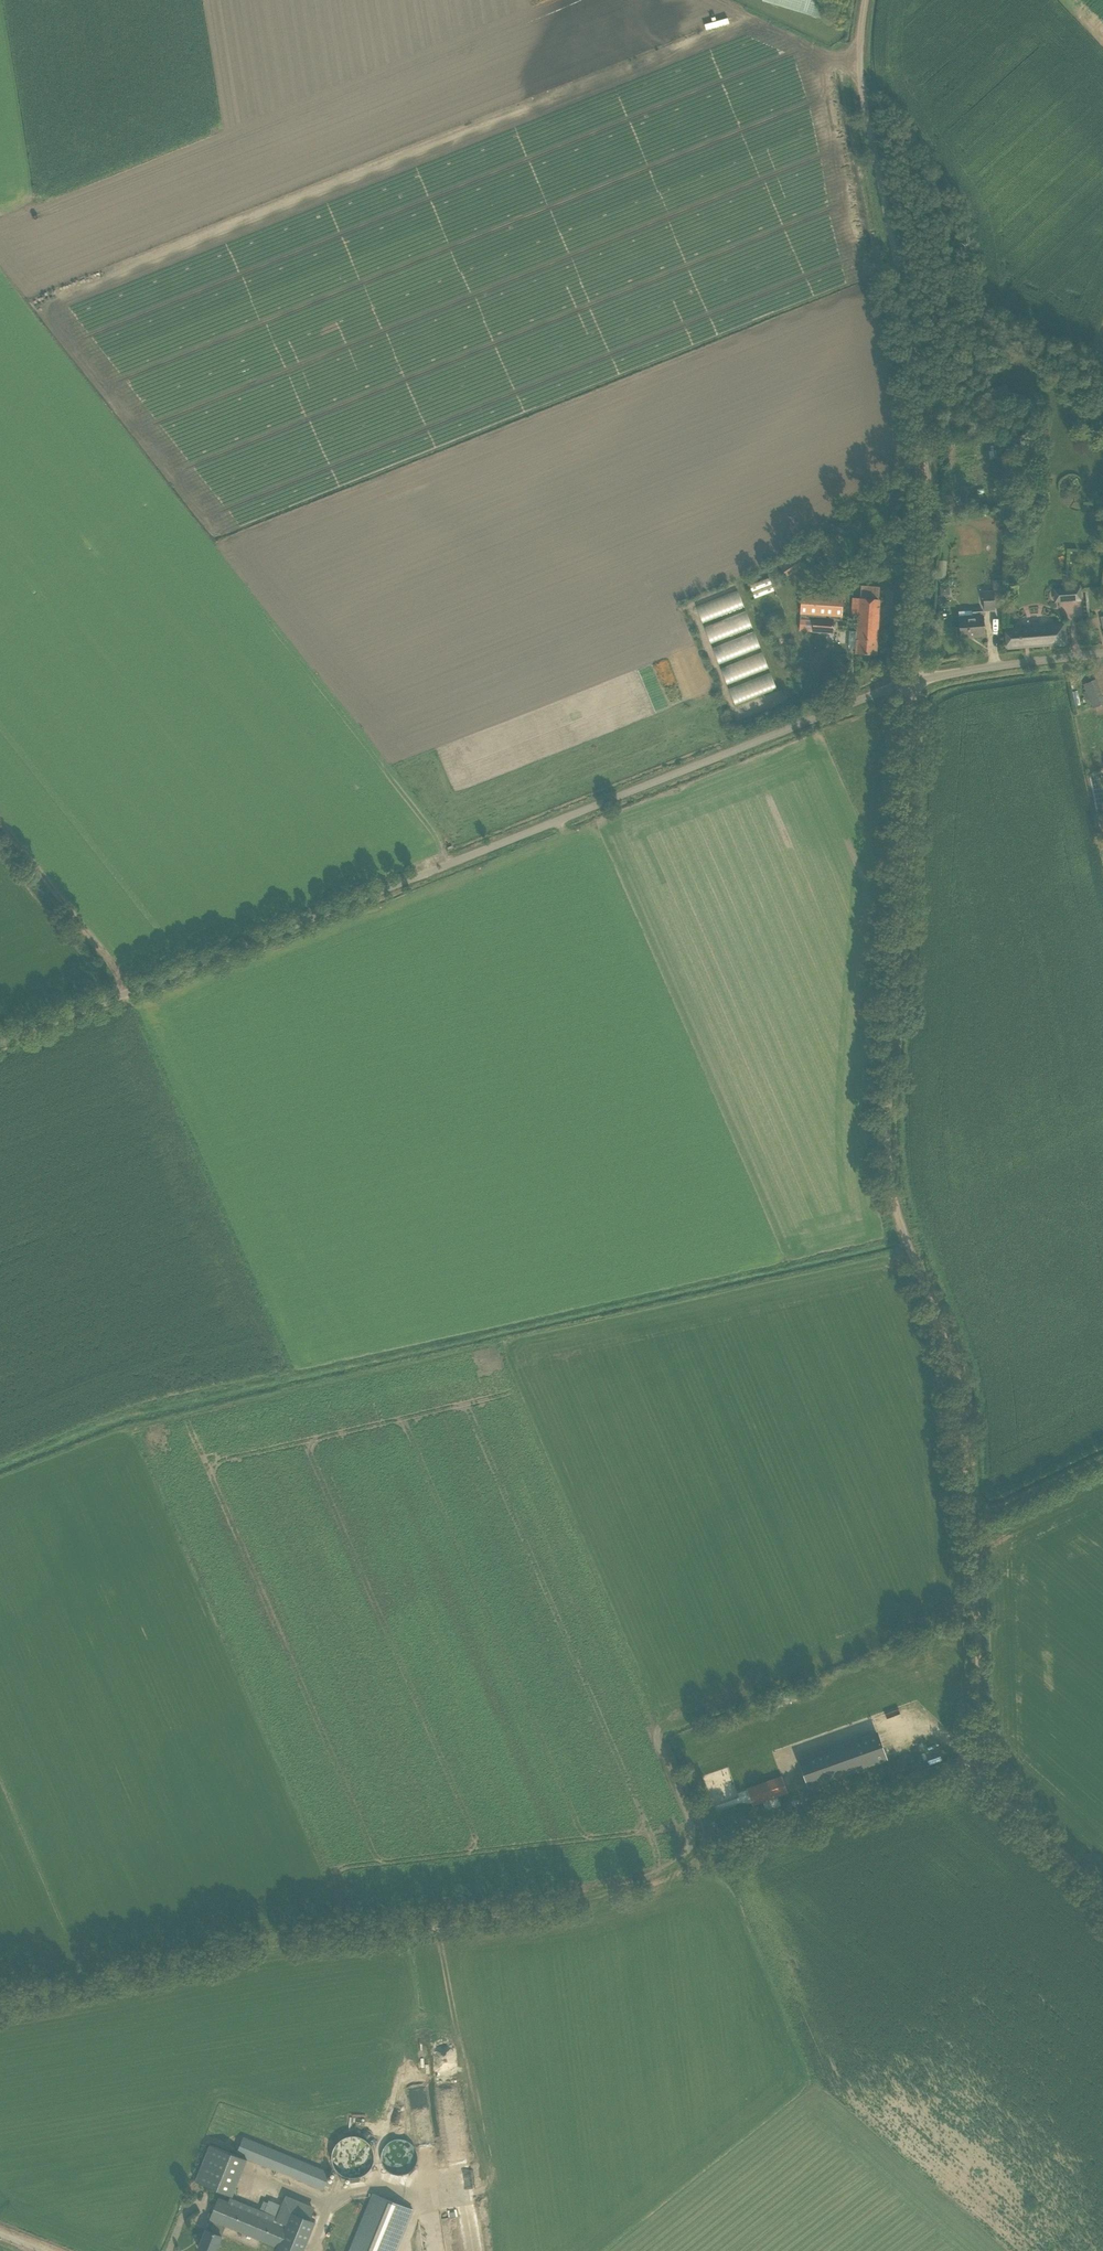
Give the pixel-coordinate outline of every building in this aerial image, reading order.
[(782,571),(786,577),(801,568),(797,562),(782,571)] [(755,598),(774,591),(769,577),(750,585),(755,598)] [(993,592),(1001,592),(1001,580),(993,580),(993,590),(993,592)] [(948,584),(939,584),(940,593),(949,592),(948,584)] [(859,598),(855,598),(853,598),(852,617),(858,618),(857,632),(850,631),(849,649),(856,649),(855,654),(876,655),(881,589),(860,587),(859,598)] [(1080,587),(1072,587),(1073,601),(1081,600),(1080,587)] [(737,590),(695,606),(701,623),(744,607),(737,590)] [(993,590),(983,591),(985,610),(995,609),(993,592),(993,590)] [(1054,595),(1054,602),(1071,600),(1071,593),(1054,595)] [(833,617),(842,618),(844,598),(803,594),(801,614),(833,617)] [(671,630),(684,627),(681,611),(667,614),(671,630)] [(703,626),(710,644),(752,628),(745,611),(703,626)] [(960,636),(960,638),(985,636),(983,611),(972,612),(972,616),(970,616),(959,617),(959,627),(956,627),(957,636),(960,636)] [(801,614),(800,631),(832,633),(833,617),(801,614)] [(1065,623),(1005,627),(1007,649),(1066,644),(1065,633),(1065,623)] [(711,647),(718,664),(760,648),(753,631),(711,647)] [(720,667),(726,684),(768,668),(761,651),(720,667)] [(693,679),(700,695),(711,691),(701,668),(697,670),(700,676),(693,679)] [(770,671),(728,688),(734,705),(776,688),(770,671)] [(1093,707),(1102,703),(1102,698),(1095,679),(1083,684),(1093,707)] [(685,684),(673,689),(680,703),(691,698),(685,684)] [(799,1761),(808,1786),(886,1758),(877,1733),(799,1761)] [(781,1777),(747,1789),(753,1804),(786,1791),(781,1777)] [(323,2187),(330,2171),(244,2136),(237,2153),(323,2187)] [(376,2159),(376,2158),(375,2154),(374,2150),(372,2146),(370,2143),(366,2140),(362,2138),(359,2138),(355,2137),(351,2138),(346,2139),(342,2142),(339,2144),(337,2148),(335,2151),(334,2155),(334,2158),(334,2162),(336,2166),(337,2169),(340,2173),(343,2175),(346,2177),(350,2179),(355,2179),(358,2179),(362,2178),(366,2176),(370,2173),(373,2169),(374,2166),(375,2163),(376,2159)] [(195,2181),(232,2196),(247,2158),(209,2143),(195,2181)] [(349,2250),(395,2250),(412,2211),(373,2195),(349,2250)] [(205,2250),(215,2250),(221,2235),(219,2234),(223,2224),(277,2246),(276,2250),(277,2250),(303,2250),(315,2222),(310,2220),(315,2209),(286,2197),(278,2216),(231,2197),(229,2202),(219,2198),(211,2219),(214,2220),(210,2231),(206,2229),(198,2248),(205,2250)]
